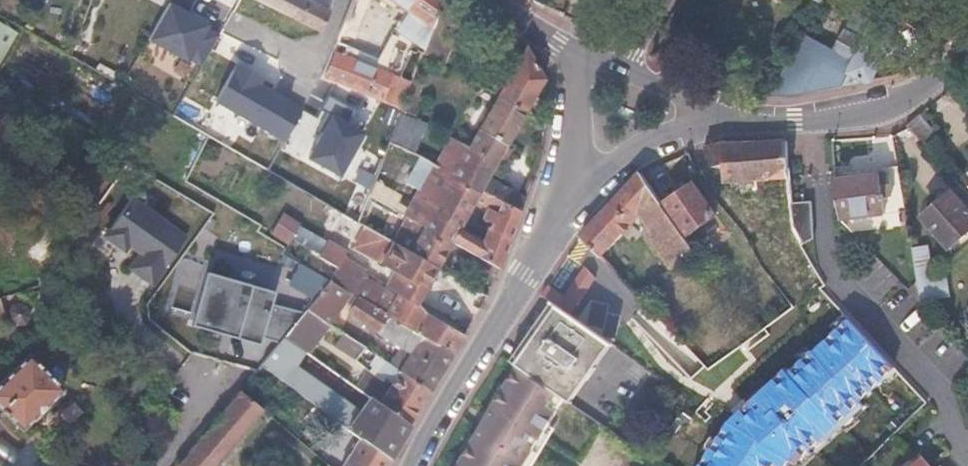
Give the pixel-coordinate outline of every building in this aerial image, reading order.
[(335,39),(341,24),(344,17),(310,0),(256,0),(335,39)] [(341,24),(353,28),(364,0),(351,0),(344,17),(341,24)] [(390,6),(394,1),(408,10),(397,27),(415,39),(424,45),(442,0),(380,0),(390,6)] [(457,0),(442,0),(424,45),(422,50),(442,62),(463,4),(457,0)] [(211,24),(171,3),(151,42),(190,63),(191,61),(208,28),(211,24)] [(790,96),(873,81),(894,32),(853,13),(843,31),(840,29),(829,49),(800,34),(768,96),(774,97),(790,96)] [(2,64),(20,32),(0,20),(0,67),(2,64)] [(218,33),(208,28),(191,61),(201,66),(218,33)] [(424,45),(415,39),(408,55),(419,60),(422,50),(424,45)] [(525,46),(524,46),(497,93),(525,109),(542,77),(525,46)] [(408,80),(330,50),(320,74),(398,105),(408,80)] [(0,67),(0,91),(7,94),(19,74),(2,64),(0,67)] [(263,79),(236,64),(215,104),(285,142),(304,108),(260,83),(263,79)] [(398,112),(387,140),(415,154),(429,162),(481,188),(507,142),(525,109),(497,93),(468,145),(398,112)] [(905,125),(908,129),(928,150),(940,137),(919,114),(905,125)] [(366,133),(334,115),(309,159),(342,177),(366,133)] [(720,143),(706,147),(710,164),(719,163),(722,178),(724,181),(756,180),(765,179),(787,178),(784,141),(720,143)] [(538,158),(507,142),(481,188),(520,208),(538,158)] [(429,162),(415,154),(407,170),(421,178),(429,162)] [(520,208),(481,188),(429,162),(421,178),(403,210),(407,213),(428,225),(434,215),(459,229),(453,239),(498,266),(520,208)] [(898,171),(835,179),(838,219),(863,216),(864,228),(880,226),(880,214),(904,212),(898,171)] [(695,247),(639,172),(582,235),(601,255),(609,247),(641,213),(653,227),(648,232),(675,267),(695,247)] [(789,195),(787,178),(765,179),(770,228),(784,263),(808,254),(803,246),(792,228),(790,204),(789,195)] [(688,233),(716,212),(694,182),(665,203),(688,233)] [(367,190),(356,220),(374,230),(386,201),(367,190)] [(967,231),(967,212),(950,192),(921,217),(949,248),(967,231)] [(136,255),(128,270),(157,286),(187,229),(125,196),(103,237),(136,255)] [(810,202),(790,204),(792,228),(803,246),(813,240),(810,202)] [(407,213),(392,241),(436,267),(453,239),(428,225),(407,213)] [(428,225),(453,239),(459,229),(434,215),(428,225)] [(436,267),(392,241),(381,260),(395,269),(387,283),(399,289),(395,296),(386,312),(454,351),(464,334),(424,310),(417,300),(436,267)] [(609,247),(601,255),(606,260),(613,253),(609,247)] [(916,279),(919,301),(946,297),(943,277),(930,278),(925,249),(911,251),(916,279)] [(595,278),(584,269),(566,295),(548,284),(541,297),(551,302),(557,306),(569,315),(595,278)] [(276,293),(209,274),(194,326),(262,345),(276,293)] [(360,275),(350,292),(358,296),(386,312),(395,296),(360,275)] [(345,289),(328,279),(304,308),(322,318),(326,314),(332,319),(340,310),(334,303),(345,289)] [(454,351),(386,312),(358,296),(349,309),(413,346),(404,361),(433,386),(454,351)] [(557,306),(551,302),(532,330),(539,334),(557,306)] [(569,315),(557,306),(539,334),(588,366),(605,340),(569,315)] [(898,372),(849,318),(791,369),(842,427),(898,372)] [(532,330),(512,362),(518,367),(519,366),(539,334),(532,330)] [(327,360),(344,374),(357,356),(366,344),(348,333),(327,360)] [(283,334),(260,363),(280,377),(283,379),(305,347),(283,334)] [(519,366),(518,367),(559,394),(566,399),(588,366),(539,334),(519,366)] [(611,345),(605,340),(588,366),(594,370),(611,345)] [(357,356),(366,363),(377,350),(366,344),(357,356)] [(286,382),(322,408),(330,395),(344,374),(327,360),(326,360),(309,350),(286,382)] [(27,353),(0,379),(0,407),(20,427),(61,387),(27,353)] [(388,373),(394,378),(402,365),(392,359),(378,372),(385,377),(388,373)] [(424,401),(433,386),(404,361),(402,365),(394,378),(424,401)] [(260,363),(237,390),(257,406),(280,377),(260,363)] [(842,427),(791,369),(785,365),(732,419),(792,460),(799,465),(842,427)] [(566,399),(573,403),(594,370),(588,366),(566,399)] [(518,367),(494,409),(514,420),(511,427),(535,440),(537,437),(540,438),(558,408),(553,404),(559,394),(518,367)] [(410,424),(424,401),(394,378),(387,390),(380,401),(410,424)] [(364,389),(380,401),(387,390),(371,379),(364,389)] [(177,464),(180,465),(214,465),(255,415),(260,409),(257,406),(237,390),(177,464)] [(322,408),(345,425),(353,415),(354,413),(330,395),(322,408)] [(390,456),(410,424),(380,401),(366,424),(353,415),(345,425),(360,435),(390,456)] [(260,409),(255,415),(267,425),(272,418),(260,409)] [(494,409),(460,465),(524,465),(535,447),(533,442),(535,440),(511,427),(514,420),(494,409)] [(732,419),(699,465),(787,465),(792,460),(732,419)] [(390,456),(360,435),(341,465),(384,465),(390,456)] [(911,465),(933,465),(923,455),(911,465)]
